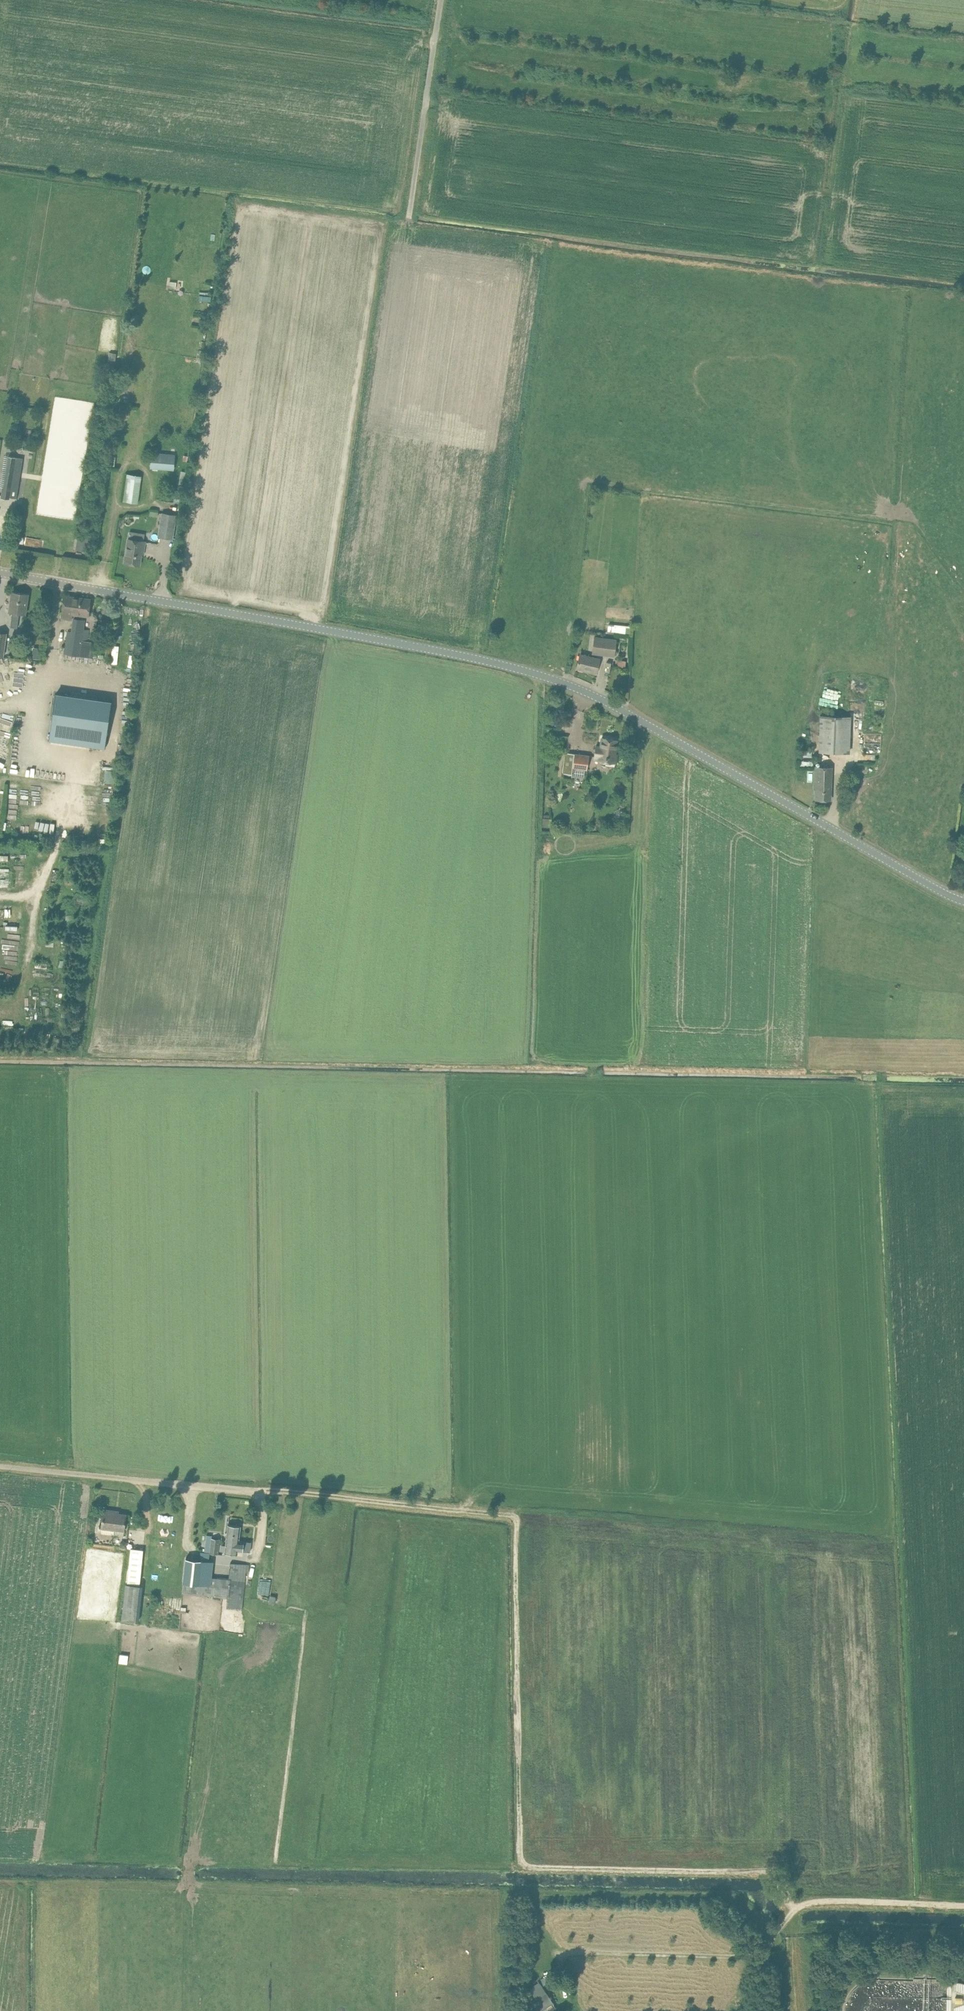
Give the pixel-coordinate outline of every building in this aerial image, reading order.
[(37,388),(34,387),(34,401),(46,401),(46,389),(45,389),(46,382),(37,382),(37,388)] [(175,454),(151,452),(150,468),(174,470),(175,454)] [(3,487),(1,498),(9,499),(10,497),(17,498),(23,458),(16,457),(9,456),(4,487),(3,487)] [(142,476),(127,474),(124,500),(139,503),(142,476)] [(176,514),(163,512),(159,536),(173,538),(176,514)] [(126,552),(124,562),(139,564),(142,550),(143,550),(145,542),(144,542),(145,534),(130,532),(128,539),(126,552)] [(89,536),(78,534),(75,549),(86,551),(89,536)] [(11,627),(17,628),(20,603),(27,604),(28,594),(12,592),(9,608),(10,608),(9,611),(13,612),(11,627)] [(63,612),(62,619),(72,620),(73,613),(88,615),(88,609),(90,599),(65,596),(63,606),(63,612)] [(85,620),(73,619),(69,646),(66,645),(65,654),(92,658),(94,643),(84,642),(86,633),(83,633),(85,620)] [(609,623),(608,632),(629,634),(630,626),(609,623)] [(617,639),(595,636),(593,653),(615,656),(617,639)] [(580,654),(579,659),(577,668),(596,673),(600,659),(580,654)] [(49,739),(49,740),(50,740),(104,747),(104,748),(105,748),(105,747),(104,747),(111,703),(112,701),(111,701),(56,693),(49,739)] [(820,715),(819,742),(819,752),(848,753),(849,716),(820,715)] [(599,744),(596,744),(593,760),(617,764),(619,753),(616,753),(618,739),(600,737),(599,744)] [(563,767),(563,773),(572,774),(572,776),(584,778),(585,769),(587,769),(589,755),(575,753),(565,752),(563,767)] [(832,767),(814,767),(814,787),(816,787),(816,799),(830,800),(832,767)] [(116,783),(116,771),(106,770),(105,782),(116,783)] [(104,1510),(102,1520),(101,1527),(115,1529),(114,1535),(123,1536),(126,1515),(112,1513),(112,1511),(104,1510)] [(226,1544),(225,1552),(237,1553),(238,1550),(243,1551),(250,1551),(251,1541),(244,1541),(238,1540),(239,1536),(240,1526),(228,1524),(227,1534),(226,1544)] [(206,1536),(204,1552),(218,1554),(220,1539),(211,1538),(211,1537),(206,1536)] [(131,1548),(127,1584),(140,1585),(143,1549),(131,1548)] [(185,1568),(183,1592),(227,1597),(226,1607),(241,1609),(242,1599),(246,1564),(231,1563),(229,1579),(217,1577),(211,1577),(212,1571),(213,1561),(186,1558),(185,1568)] [(272,1569),(262,1569),(261,1593),(271,1594),(272,1569)] [(533,1994),(536,1999),(529,2004),(534,2010),(550,2010),(556,2007),(552,2002),(553,2002),(547,1992),(546,1993),(543,1987),(533,1994)]
